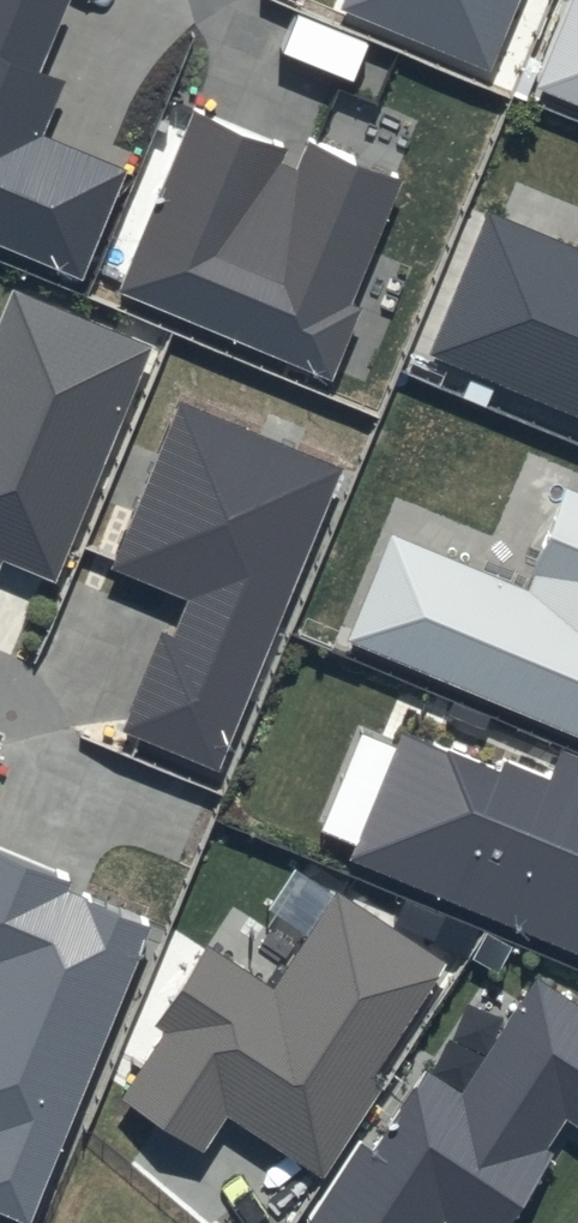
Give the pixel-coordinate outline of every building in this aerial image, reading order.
[(80,276),(123,169),(41,136),(63,83),(39,73),(68,0),(0,0),(0,244),(80,276)] [(340,9),(490,71),(520,0),(344,0),(340,9)] [(538,86),(577,102),(577,0),(575,0),(538,86)] [(282,145),(194,110),(119,295),(335,382),(364,309),(353,305),(404,179),(308,141),(296,170),(275,162),(282,145)] [(492,212),(432,353),(577,414),(577,248),(492,212)] [(13,289),(0,320),(0,572),(4,562),(57,583),(153,345),(13,289)] [(342,465),(179,399),(110,569),(190,601),(175,640),(164,636),(124,733),(218,771),(342,465)] [(567,491),(526,589),(389,532),(343,644),(577,740),(577,495),(567,491)] [(560,747),(547,779),(506,763),(501,775),(400,734),(347,864),(577,958),(577,755),(560,747)] [(0,849),(0,1210),(27,1221),(151,921),(67,887),(71,878),(0,849)] [(448,963),(337,891),(273,988),(210,947),(158,1026),(168,1033),(124,1101),(204,1152),(226,1117),(322,1179),(385,1084),(374,1077),(448,963)] [(538,979),(464,1096),(427,1072),(377,1151),(361,1141),(308,1222),(444,1222),(445,1222),(448,1222),(505,1222),(568,1124),(577,1130),(577,1004),(538,979)]
